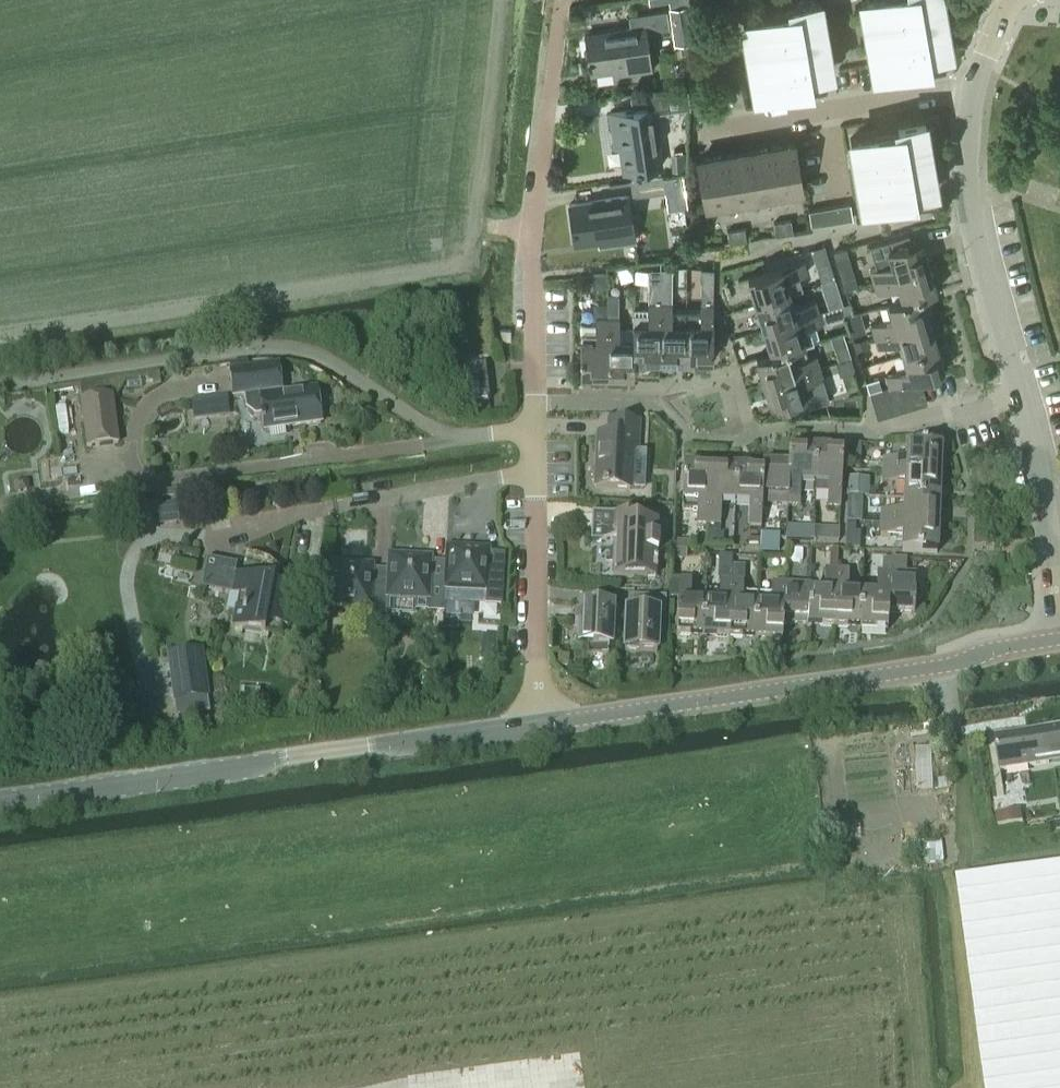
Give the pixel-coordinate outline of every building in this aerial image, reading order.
[(808,72),(832,68),(820,0),(814,0),(792,4),(793,10),(743,19),(755,91),(809,82),(808,72)] [(926,52),(951,47),(942,0),(862,0),(874,70),(928,61),(926,52)] [(630,27),(585,34),(591,71),(614,68),(615,74),(651,69),(645,31),(669,27),(666,9),(628,14),(630,27)] [(690,106),(688,93),(688,88),(669,90),(630,96),(632,109),(609,112),(612,131),(619,130),(625,169),(661,164),(653,111),(690,106)] [(914,194),(913,189),(937,185),(925,119),(898,124),(900,134),(878,137),(878,132),(851,137),(862,203),(914,194)] [(770,146),(778,191),(802,187),(794,142),(770,146)] [(747,150),(754,195),(778,191),(770,146),(747,150)] [(723,154),(731,199),(754,195),(747,150),(723,154)] [(699,158),(707,203),(731,199),(723,154),(699,158)] [(663,174),(630,179),(632,194),(665,190),(663,174)] [(614,241),(634,238),(628,195),(570,204),(575,240),(613,235),(614,241)] [(851,202),(809,209),(812,224),(853,217),(851,202)] [(783,220),(785,233),(794,231),(792,218),(783,220)] [(774,221),(777,234),(785,233),(783,220),(774,221)] [(736,228),(738,241),(747,239),(744,226),(736,228)] [(727,229),(729,242),(738,241),(736,228),(727,229)] [(905,234),(869,244),(871,249),(872,253),(876,266),(869,268),(873,280),(875,280),(929,264),(922,238),(911,241),(909,233),(905,234)] [(807,272),(803,260),(803,259),(748,276),(756,302),(790,292),(786,278),(807,272)] [(875,280),(873,280),(876,292),(898,285),(902,298),(922,292),(922,294),(937,290),(929,264),(875,280)] [(815,299),(794,305),(790,292),(756,302),(764,327),(827,308),(826,305),(818,307),(815,299)] [(885,319),(871,323),(874,334),(929,318),(922,294),(922,292),(902,298),(888,302),(880,304),(885,319)] [(634,359),(659,359),(660,301),(648,301),(648,308),(633,308),(633,323),(632,338),(633,338),(633,359),(634,359)] [(685,359),(686,309),(672,308),(672,302),(660,301),(659,359),(685,359)] [(713,359),(713,302),(701,302),(700,309),(686,309),(685,359),(713,359)] [(830,318),(827,308),(764,327),(771,351),(771,352),(789,347),(804,342),(819,337),(815,324),(822,322),(821,321),(830,318)] [(580,373),(607,373),(607,316),(595,316),(595,324),(581,324),(580,373)] [(607,316),(607,373),(634,373),(634,366),(634,359),(633,359),(633,338),(632,338),(619,338),(620,316),(607,316)] [(929,318),(874,334),(878,346),(899,340),(903,354),(937,343),(929,318)] [(867,336),(853,341),(856,349),(869,345),(867,336)] [(764,382),(819,365),(815,353),(808,355),(804,342),(789,347),(771,352),(771,351),(756,355),(764,382)] [(907,367),(885,373),(889,385),(893,384),(905,381),(920,376),(944,369),(937,344),(937,343),(903,354),(907,367)] [(851,355),(848,345),(838,349),(841,359),(851,355)] [(248,363),(230,365),(231,373),(231,375),(234,397),(244,396),(246,409),(256,416),(263,415),(263,417),(261,418),(262,423),(264,423),(265,431),(321,423),(316,389),(281,394),(277,367),(249,370),(248,363)] [(485,365),(464,367),(468,403),(489,401),(485,365)] [(819,365),(764,382),(772,407),(806,397),(809,405),(830,399),(819,365)] [(920,376),(905,381),(913,406),(928,402),(921,380),(920,376)] [(905,381),(893,384),(900,410),(913,406),(905,381)] [(882,387),(880,387),(888,413),(900,410),(893,384),(889,385),(882,387)] [(880,387),(869,390),(877,417),(888,413),(880,387)] [(87,448),(117,444),(111,398),(81,402),(87,448)] [(227,398),(191,403),(193,416),(229,411),(227,398)] [(598,435),(595,488),(631,490),(633,451),(637,451),(639,422),(608,421),(608,435),(598,435)] [(849,454),(849,466),(860,467),(861,444),(858,444),(850,444),(849,454)] [(883,472),(940,474),(941,447),(906,445),(905,460),(883,459),(883,472)] [(788,465),(786,505),(800,505),(801,483),(814,484),(816,449),(788,447),(787,465),(788,465)] [(816,449),(814,484),(815,484),(814,492),(828,493),(827,506),(840,507),(843,454),(843,450),(842,450),(816,449)] [(762,464),(761,469),(762,469),(761,504),(763,504),(781,505),(786,505),(788,465),(787,465),(762,464)] [(682,502),(682,509),(697,509),(696,524),(708,524),(711,467),(684,466),(682,502)] [(711,467),(708,524),(720,525),(721,502),(735,503),(737,468),(711,467)] [(737,468),(735,503),(749,504),(748,526),(749,526),(761,526),(762,526),(763,504),(761,504),(762,469),(761,469),(737,468)] [(939,500),(940,474),(883,472),(882,483),(904,484),(904,498),(939,500)] [(938,526),(939,500),(904,498),(903,512),(881,511),(881,515),(867,515),(867,519),(858,519),(858,523),(938,526)] [(174,505),(157,508),(160,525),(176,522),(174,505)] [(614,513),(592,512),(591,541),(614,542),(612,576),(655,578),(657,520),(642,520),(642,514),(614,513)] [(937,552),(938,526),(858,523),(858,524),(867,524),(867,532),(880,532),(880,535),(902,536),(902,551),(937,552)] [(813,541),(813,533),(813,529),(788,529),(788,540),(813,541)] [(813,541),(826,541),(826,534),(813,533),(813,541)] [(708,536),(708,546),(710,546),(718,547),(722,547),(723,537),(719,537),(710,536),(708,536)] [(488,554),(489,549),(447,547),(446,561),(445,590),(486,592),(486,604),(500,605),(500,606),(501,606),(504,555),(488,554)] [(808,625),(807,627),(835,628),(837,571),(838,549),(830,549),(829,570),(825,570),(824,592),(810,592),(809,625),(808,625)] [(431,557),(395,555),(389,555),(388,569),(386,598),(387,598),(428,600),(427,611),(444,612),(445,590),(446,561),(431,561),(431,557)] [(862,594),(860,629),(861,629),(887,630),(888,613),(886,613),(889,557),(883,557),(882,573),(877,572),(876,595),(862,594)] [(889,557),(886,613),(888,613),(914,615),(916,574),(901,574),(902,558),(889,557)] [(280,636),(282,627),(287,628),(295,591),(274,587),(275,583),(233,575),(235,566),(208,560),(203,587),(240,594),(233,628),(265,634),(265,633),(280,636)] [(388,569),(373,569),(373,565),(330,562),(327,606),(370,608),(369,619),(386,620),(387,598),(386,598),(388,569)] [(731,572),(729,639),(754,640),(756,598),(743,597),(744,582),(742,582),(743,565),(732,565),(732,572),(731,572)] [(837,571),(835,628),(860,629),(862,594),(848,593),(849,571),(837,571)] [(705,595),(703,637),(729,639),(731,572),(721,572),(720,581),(719,596),(705,595)] [(756,598),(754,640),(755,640),(782,641),(783,624),(782,624),(783,584),(784,572),(774,572),(773,583),(772,583),(771,598),(756,598)] [(670,578),(670,596),(678,597),(676,636),(703,637),(705,595),(691,594),(691,579),(679,579),(670,578)] [(783,584),(782,624),(783,624),(808,625),(809,625),(810,592),(811,585),(783,584)] [(657,654),(659,613),(665,613),(666,596),(633,595),(632,611),(626,610),(624,652),(657,654)] [(609,647),(611,647),(613,606),(580,604),(578,645),(587,646),(587,656),(608,657),(609,647)] [(174,700),(206,696),(200,651),(169,656),(174,700)] [(996,737),(1001,771),(1059,762),(1059,727),(996,737)] [(997,827),(1016,824),(1014,810),(995,813),(997,827)] [(958,879),(986,1087),(1059,1087),(1059,865),(958,879)]
